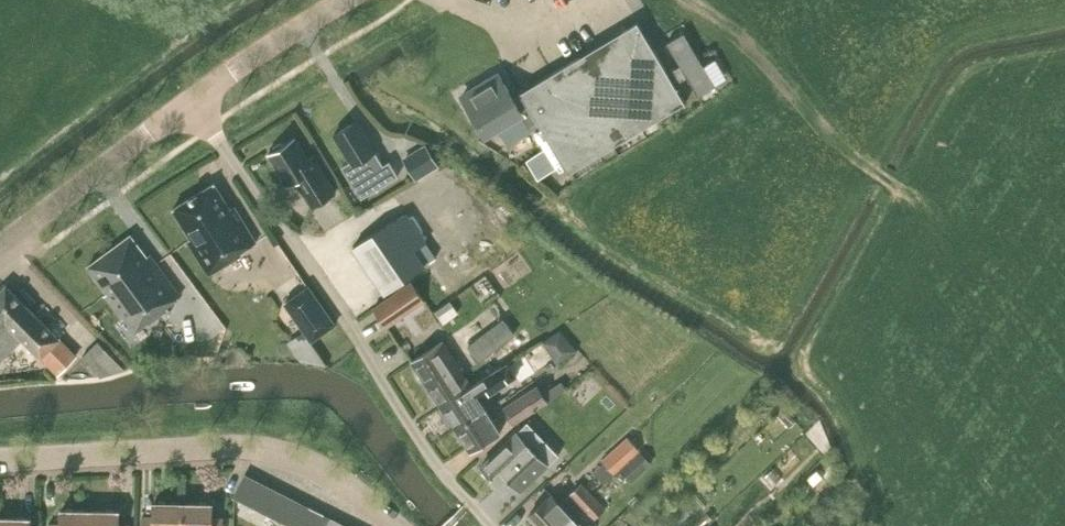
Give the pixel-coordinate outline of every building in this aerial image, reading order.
[(523,97),(539,123),(569,173),(686,102),(637,21),(520,91),(523,97)] [(684,35),(667,45),(700,102),(717,92),(684,35)] [(531,128),(539,123),(523,97),(515,101),(499,73),(461,96),(485,135),(522,112),(531,128)] [(390,162),(384,166),(375,151),(376,150),(357,120),(334,134),(350,161),(343,165),(362,197),(398,175),(390,162)] [(315,154),(308,159),(294,137),(285,143),(284,141),(270,149),(271,151),(269,153),(289,185),(295,181),(311,207),(338,191),(315,154)] [(416,180),(440,165),(425,142),(402,157),(416,180)] [(241,252),(256,243),(233,206),(230,208),(214,183),(173,208),(192,238),(188,240),(209,274),(242,254),(241,252)] [(425,265),(414,249),(426,241),(407,212),(395,221),(393,219),(353,246),(384,292),(425,265)] [(133,334),(168,308),(167,306),(181,295),(150,255),(147,257),(130,235),(88,266),(108,292),(105,295),(133,334)] [(388,326),(424,300),(411,281),(374,307),(388,326)] [(337,325),(308,284),(283,302),(302,329),(287,340),(299,359),(327,363),(312,342),(337,325)] [(77,355),(6,285),(0,292),(0,353),(19,334),(59,373),(77,355)] [(433,312),(442,323),(458,312),(450,300),(433,312)] [(479,360),(515,334),(504,319),(468,346),(479,360)] [(542,341),(548,350),(567,338),(559,330),(542,341)] [(412,361),(427,384),(457,364),(450,352),(456,349),(449,338),(443,341),(412,361)] [(456,428),(485,407),(481,400),(517,376),(508,363),(472,386),(441,406),(456,428)] [(427,384),(441,406),(472,386),(457,364),(427,384)] [(561,381),(542,393),(537,385),(504,407),(514,423),(547,401),(566,388),(561,381)] [(489,412),(485,407),(456,428),(470,451),(501,431),(500,429),(504,427),(497,417),(493,419),(489,412)] [(778,417),(789,428),(796,422),(785,410),(778,417)] [(560,453),(551,444),(545,451),(534,440),(522,427),(509,439),(482,465),(500,485),(528,459),(540,471),(560,453)] [(618,469),(639,450),(628,437),(602,460),(614,473),(618,469)] [(651,463),(639,450),(618,469),(630,482),(651,463)] [(235,497),(246,502),(257,481),(246,475),(235,497)] [(246,502),(259,509),(271,487),(257,481),(246,502)] [(593,496),(581,483),(570,493),(570,494),(560,503),(553,494),(548,499),(529,516),(539,525),(561,525),(593,496)] [(259,509),(270,515),(281,493),(271,487),(259,509)] [(270,515),(280,520),(292,498),(281,493),(270,515)] [(593,496),(561,525),(586,525),(612,502),(604,494),(597,500),(593,496)] [(280,520),(291,525),(302,504),(292,498),(280,520)] [(183,503),(154,503),(154,517),(142,517),(142,525),(183,525),(183,503)] [(183,503),(183,525),(223,525),(223,518),(212,518),(212,504),(183,503)] [(292,525),(304,525),(313,509),(302,504),(291,525),(292,525)] [(323,514),(313,509),(304,525),(317,525),(323,514)] [(90,511),(61,510),(61,524),(49,524),(49,525),(90,525),(90,511)] [(90,511),(90,525),(130,525),(118,525),(119,511),(90,511)] [(333,520),(323,514),(317,525),(330,525),(333,520)] [(1,525),(30,525),(30,519),(1,518),(1,525)]
